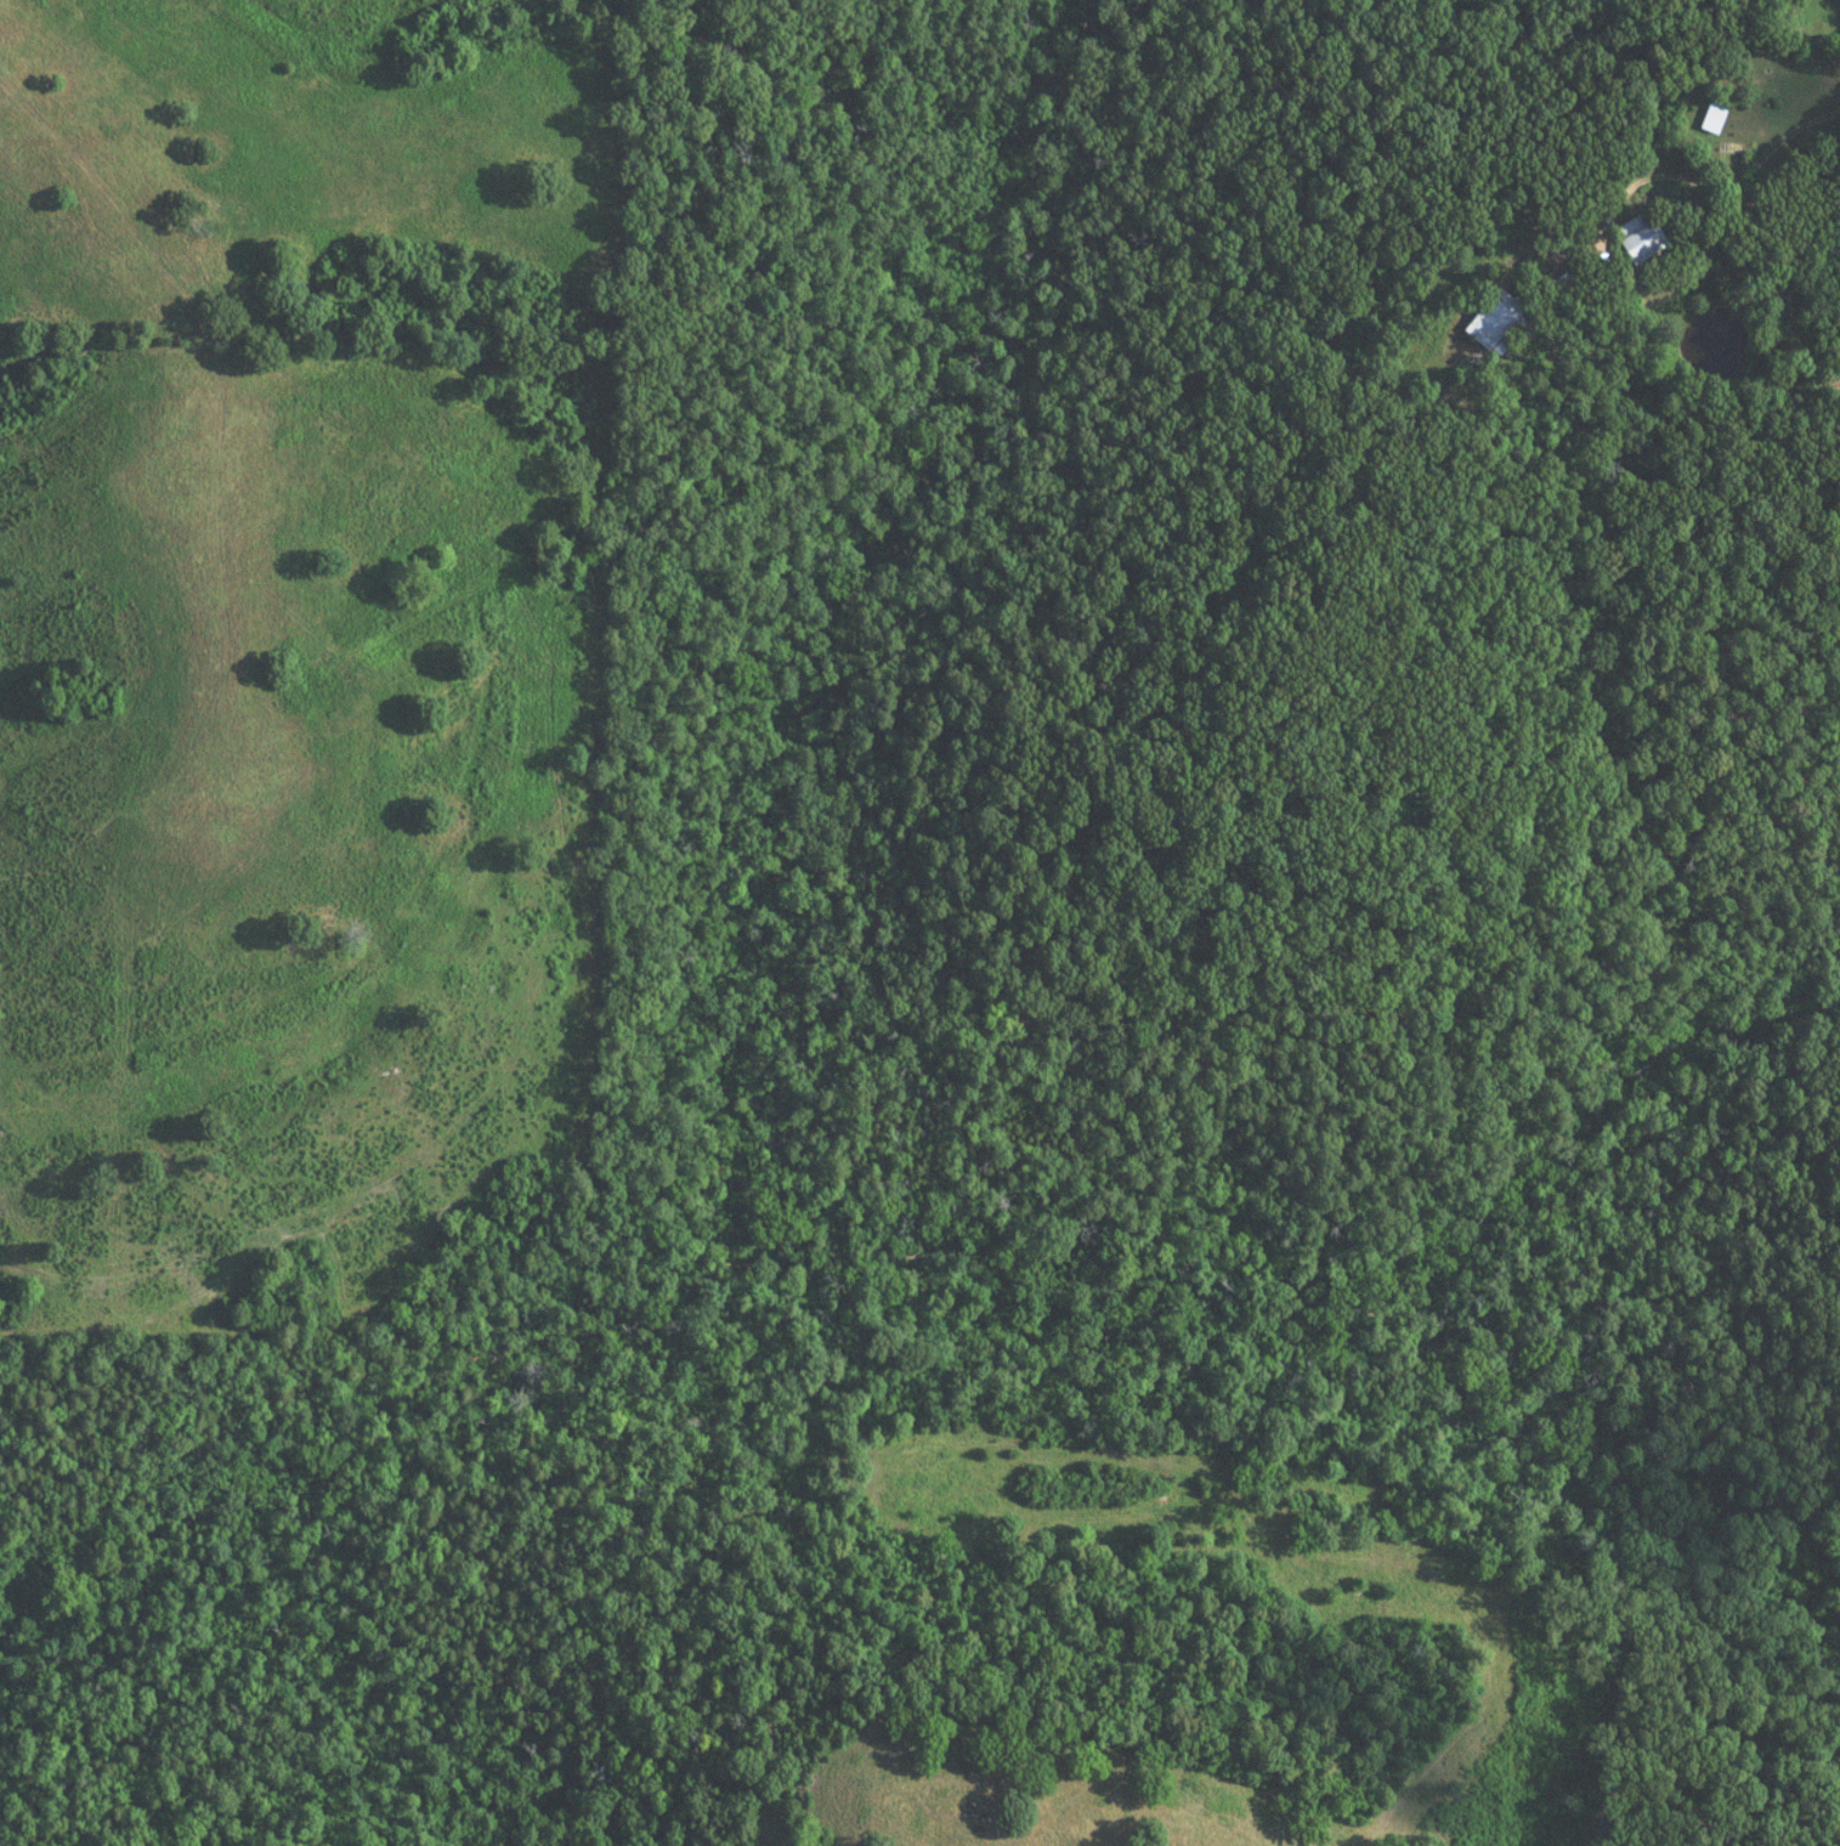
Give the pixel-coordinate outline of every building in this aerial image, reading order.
[(1712,133),(1721,109),(1703,103),(1694,126),(1712,133)] [(1606,229),(1622,259),(1658,241),(1646,218),(1633,225),(1629,217),(1606,229)] [(1457,329),(1482,348),(1515,303),(1490,285),(1457,329)]
